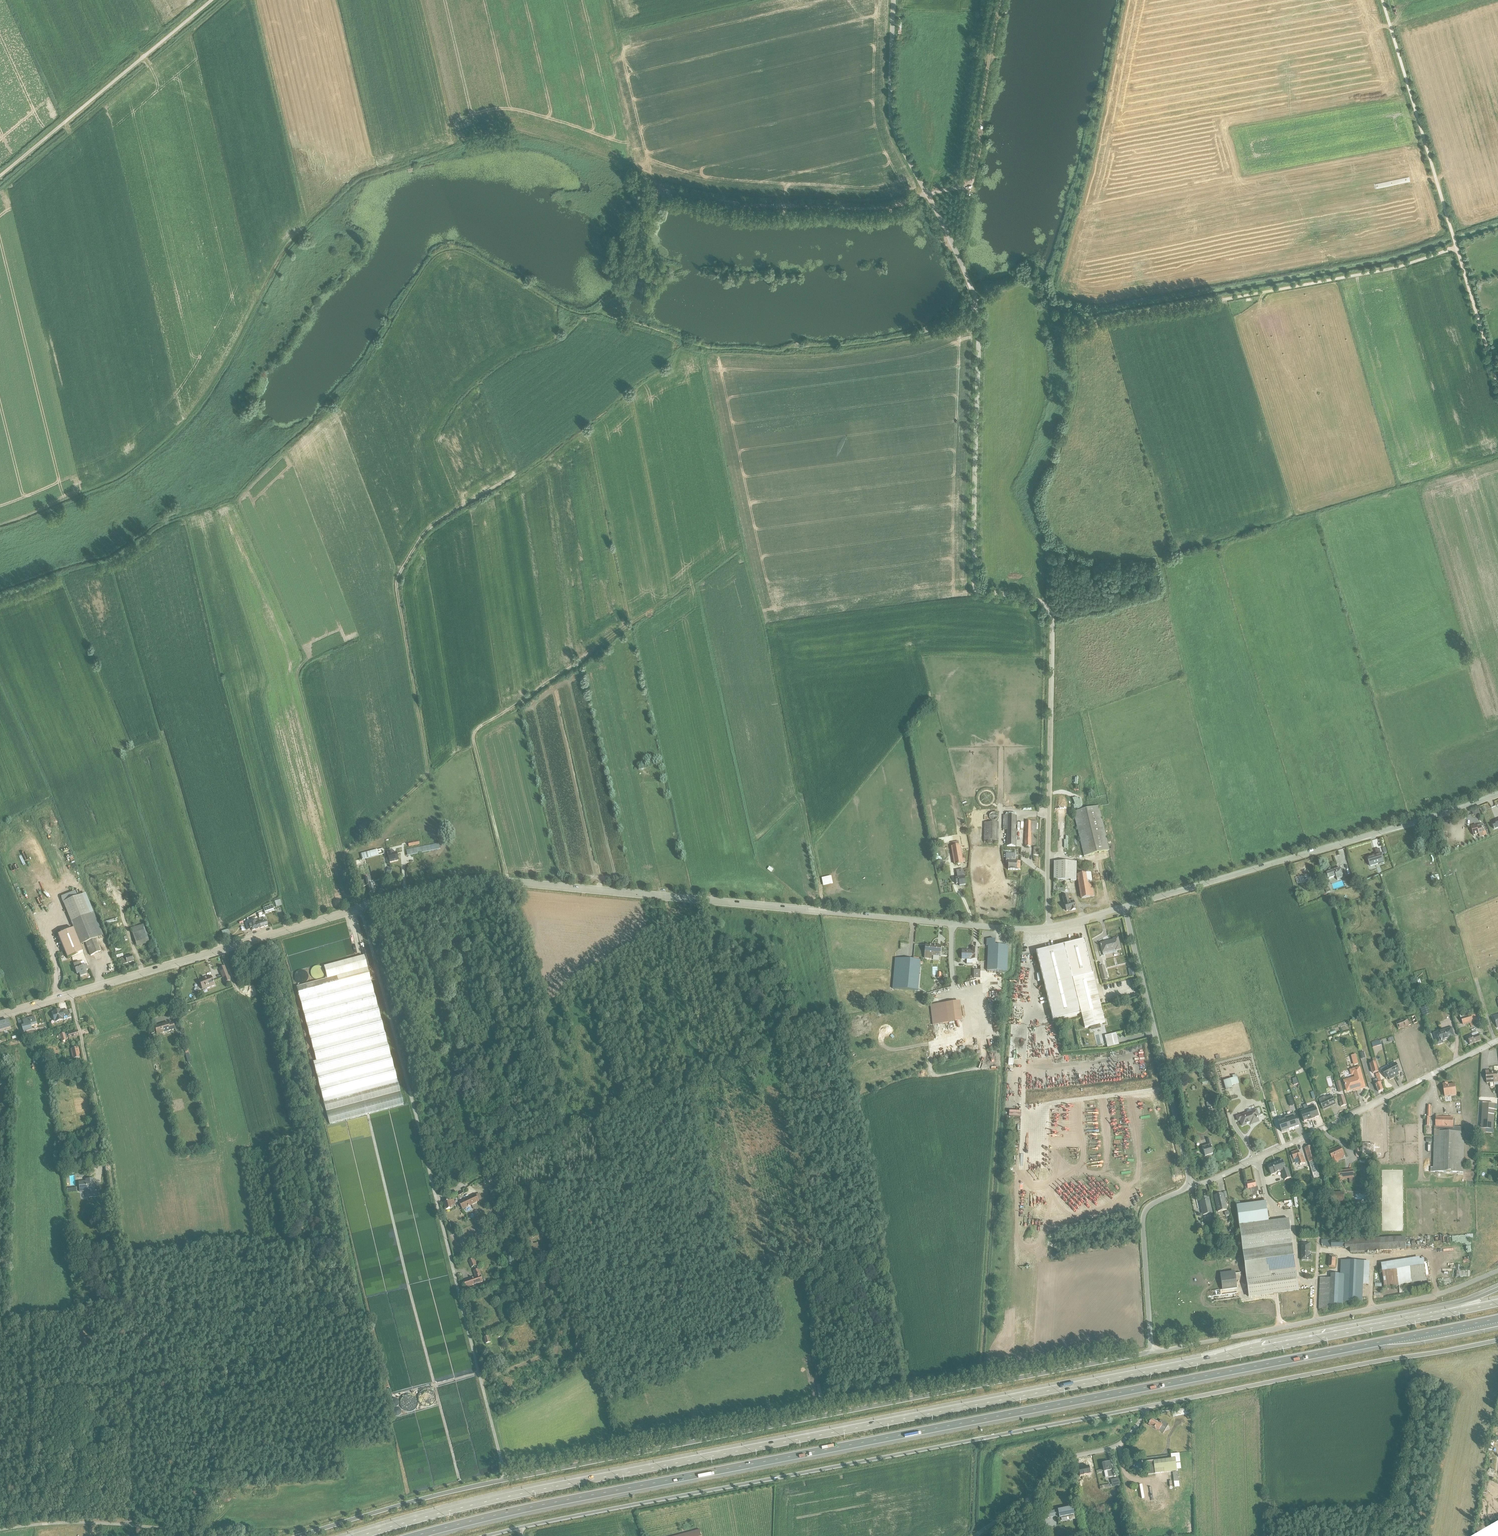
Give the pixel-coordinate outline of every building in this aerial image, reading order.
[(1099,807),(1073,813),(1084,857),(1109,851),(1099,807)] [(1017,816),(1003,816),(1003,831),(1007,831),(1007,847),(1017,847),(1017,831),(1016,831),(1016,827),(1017,827),(1017,816)] [(999,824),(984,823),(984,843),(989,843),(989,844),(999,844),(999,824)] [(1483,826),(1478,828),(1477,828),(1476,826),(1471,828),(1474,836),(1479,834),(1480,837),(1487,835),(1483,826)] [(952,847),(951,847),(954,866),(965,864),(965,860),(963,860),(960,846),(959,846),(958,842),(952,843),(952,847)] [(423,847),(425,853),(440,850),(438,844),(423,847)] [(377,850),(361,854),(362,861),(386,854),(384,847),(381,847),(382,849),(377,850)] [(425,853),(423,847),(406,850),(407,857),(425,853)] [(392,852),(387,853),(390,863),(398,861),(396,853),(397,853),(396,849),(391,850),(392,852)] [(1375,856),(1368,858),(1371,868),(1380,865),(1380,866),(1384,864),(1380,850),(1375,851),(1376,855),(1374,855),(1375,856)] [(1015,854),(1006,854),(1006,862),(1008,863),(1008,871),(1019,872),(1019,871),(1020,871),(1021,862),(1015,862),(1015,854)] [(1076,863),(1054,863),(1054,881),(1076,882),(1076,863)] [(1090,868),(1077,871),(1079,883),(1082,900),(1094,897),(1090,868)] [(957,878),(955,879),(956,885),(959,885),(959,887),(966,886),(963,870),(956,871),(957,878)] [(1327,876),(1322,877),(1324,884),(1330,882),(1329,881),(1336,878),(1338,881),(1344,879),(1345,879),(1343,874),(1342,874),(1341,870),(1332,873),(1331,870),(1329,871),(1329,873),(1327,874),(1327,876)] [(1438,876),(1431,878),(1432,881),(1435,880),(1436,885),(1441,884),(1438,876)] [(830,877),(822,879),(824,887),(831,885),(830,877)] [(365,881),(362,882),(363,887),(367,886),(369,894),(372,893),(372,894),(374,893),(375,892),(374,889),(375,888),(375,885),(373,885),(372,884),(370,884),(369,878),(364,879),(365,881)] [(1058,883),(1054,882),(1053,894),(1065,894),(1065,890),(1061,890),(1061,889),(1060,889),(1060,887),(1058,887),(1058,883)] [(86,894),(63,903),(80,946),(85,944),(91,956),(101,952),(96,940),(103,936),(86,894)] [(1068,896),(1062,898),(1066,912),(1071,911),(1071,912),(1076,911),(1073,901),(1069,902),(1068,896)] [(272,906),(263,909),(265,914),(274,911),(272,906)] [(261,929),(258,920),(257,918),(250,920),(251,922),(245,923),(247,931),(251,930),(252,932),(261,929)] [(258,920),(261,929),(268,927),(266,922),(265,918),(259,920),(258,920)] [(144,925),(131,929),(137,948),(150,944),(144,925)] [(73,929),(58,935),(68,959),(83,952),(73,929)] [(228,930),(222,932),(224,941),(231,939),(228,930)] [(1113,941),(1100,945),(1101,947),(1100,947),(1102,955),(1103,955),(1103,957),(1117,954),(1116,951),(1120,950),(1118,939),(1113,940),(1113,941)] [(987,940),(986,947),(988,947),(987,972),(1007,973),(1008,948),(995,947),(995,941),(987,940)] [(1064,947),(1036,953),(1053,1021),(1081,1014),(1085,1029),(1090,1028),(1091,1032),(1101,1029),(1100,1025),(1105,1024),(1084,941),(1064,947)] [(926,946),(924,959),(932,960),(932,957),(941,958),(942,947),(937,946),(937,947),(926,946)] [(962,952),(962,961),(967,961),(967,965),(973,965),(973,964),(977,964),(977,950),(973,950),(973,952),(962,952)] [(132,955),(121,959),(123,965),(134,962),(132,955)] [(327,980),(296,988),(316,1062),(313,1063),(329,1125),(403,1105),(364,957),(324,967),(327,980)] [(895,959),(893,989),(918,991),(921,962),(895,959)] [(82,967),(81,963),(74,965),(77,975),(80,974),(81,978),(87,976),(86,972),(88,971),(86,966),(85,966),(82,967)] [(225,967),(219,970),(225,984),(230,982),(225,967)] [(1104,967),(1098,968),(1102,981),(1108,980),(1104,967)] [(211,977),(199,982),(201,987),(200,987),(201,989),(202,990),(203,991),(215,987),(211,977)] [(946,1004),(948,1024),(962,1022),(960,1002),(946,1004)] [(948,1024),(946,1004),(930,1006),(933,1026),(948,1024)] [(59,1011),(52,1013),(52,1016),(53,1021),(54,1021),(55,1023),(56,1023),(72,1019),(71,1016),(69,1016),(68,1011),(61,1013),(62,1013),(60,1014),(59,1011)] [(1463,1013),(1460,1014),(1463,1026),(1473,1023),(1473,1021),(1477,1020),(1476,1014),(1471,1015),(1464,1017),(1463,1013)] [(1415,1016),(1396,1023),(1399,1031),(1418,1024),(1415,1016)] [(24,1026),(22,1027),(24,1034),(22,1034),(23,1038),(34,1035),(32,1028),(37,1026),(34,1017),(23,1021),(24,1026)] [(0,1024),(0,1032),(11,1029),(8,1022),(0,1024)] [(155,1028),(153,1029),(154,1034),(156,1033),(157,1036),(175,1030),(173,1023),(168,1025),(168,1023),(154,1027),(155,1028)] [(1452,1028),(1434,1033),(1438,1045),(1443,1043),(1442,1041),(1454,1037),(1452,1028)] [(65,1034),(59,1036),(60,1040),(61,1039),(62,1043),(67,1041),(67,1039),(69,1039),(79,1037),(78,1032),(65,1035),(65,1034)] [(1472,1035),(1467,1036),(1470,1045),(1481,1041),(1478,1032),(1477,1032),(1472,1033),(1472,1035)] [(1116,1034),(1104,1037),(1107,1049),(1119,1046),(1116,1034)] [(79,1048),(70,1050),(73,1059),(80,1058),(79,1055),(80,1054),(79,1048)] [(1374,1063),(1370,1064),(1372,1074),(1379,1072),(1375,1058),(1373,1059),(1374,1063)] [(1389,1066),(1395,1078),(1399,1075),(1398,1073),(1400,1071),(1396,1063),(1389,1066)] [(1395,1078),(1389,1066),(1382,1070),(1386,1079),(1388,1078),(1390,1080),(1395,1078)] [(1355,1077),(1344,1080),(1346,1087),(1347,1088),(1348,1087),(1349,1091),(1356,1089),(1356,1090),(1364,1088),(1364,1087),(1365,1087),(1359,1067),(1350,1070),(1351,1076),(1354,1075),(1355,1077)] [(1485,1071),(1487,1084),(1497,1083),(1497,1076),(1497,1072),(1489,1073),(1489,1071),(1485,1071)] [(1210,1072),(1200,1075),(1202,1080),(1212,1077),(1210,1072)] [(1377,1081),(1374,1082),(1379,1092),(1384,1090),(1381,1083),(1382,1083),(1379,1073),(1376,1075),(1377,1081)] [(1233,1078),(1223,1081),(1226,1090),(1232,1088),(1232,1086),(1239,1083),(1237,1074),(1232,1076),(1233,1078)] [(1448,1083),(1443,1084),(1445,1097),(1457,1095),(1455,1084),(1448,1085),(1448,1083)] [(1326,1096),(1319,1099),(1323,1109),(1336,1103),(1332,1095),(1327,1098),(1326,1096)] [(1344,1096),(1338,1098),(1341,1107),(1347,1105),(1344,1096)] [(1483,1103),(1481,1132),(1486,1133),(1486,1129),(1494,1130),(1496,1104),(1483,1103)] [(1308,1108),(1312,1120),(1316,1119),(1316,1118),(1320,1117),(1316,1106),(1308,1108)] [(1312,1120),(1308,1108),(1300,1111),(1304,1122),(1308,1121),(1312,1120)] [(1385,1108),(1377,1110),(1378,1121),(1379,1137),(1388,1137),(1387,1120),(1385,1108)] [(1247,1113),(1236,1117),(1238,1122),(1240,1121),(1242,1126),(1253,1122),(1254,1123),(1258,1122),(1257,1118),(1259,1117),(1257,1109),(1252,1111),(1251,1111),(1250,1110),(1247,1111),(1247,1112),(1247,1113)] [(1282,1121),(1278,1122),(1282,1132),(1287,1131),(1290,1130),(1285,1117),(1281,1119),(1282,1121)] [(1433,1167),(1433,1172),(1464,1173),(1465,1132),(1465,1127),(1455,1127),(1455,1119),(1454,1119),(1454,1117),(1436,1117),(1436,1126),(1435,1126),(1434,1130),(1433,1167)] [(1363,1128),(1361,1128),(1362,1142),(1363,1142),(1363,1156),(1371,1157),(1377,1156),(1377,1164),(1388,1163),(1388,1144),(1380,1144),(1380,1143),(1377,1143),(1365,1143),(1365,1141),(1366,1141),(1366,1137),(1364,1137),(1364,1133),(1367,1132),(1367,1130),(1371,1129),(1370,1128),(1374,1128),(1372,1120),(1362,1121),(1364,1128),(1363,1128)] [(1209,1146),(1203,1148),(1205,1156),(1213,1154),(1210,1146),(1212,1145),(1210,1138),(1207,1140),(1209,1146)] [(1312,1146),(1305,1148),(1314,1178),(1320,1177),(1318,1168),(1312,1146)] [(1341,1147),(1329,1152),(1330,1154),(1329,1156),(1330,1158),(1332,1158),(1333,1160),(1332,1160),(1334,1164),(1339,1162),(1339,1161),(1344,1159),(1343,1157),(1345,1156),(1341,1147)] [(1293,1156),(1290,1157),(1293,1165),(1296,1164),(1296,1165),(1300,1164),(1300,1165),(1306,1163),(1302,1155),(1300,1155),(1299,1151),(1292,1153),(1293,1156)] [(1274,1164),(1268,1166),(1272,1175),(1277,1173),(1278,1174),(1280,1173),(1280,1172),(1281,1172),(1285,1181),(1292,1178),(1288,1168),(1286,1169),(1283,1160),(1278,1162),(1279,1163),(1274,1165),(1274,1164)] [(1353,1169),(1336,1171),(1337,1180),(1350,1179),(1350,1183),(1355,1182),(1354,1176),(1356,1176),(1355,1173),(1354,1173),(1353,1169)] [(86,1182),(79,1183),(80,1193),(85,1193),(86,1199),(97,1198),(96,1193),(95,1193),(94,1192),(95,1192),(94,1180),(85,1181),(86,1182)] [(1255,1181),(1246,1183),(1248,1189),(1251,1189),(1252,1193),(1250,1193),(1251,1196),(1257,1195),(1257,1191),(1258,1191),(1257,1187),(1256,1187),(1255,1181)] [(1331,1194),(1327,1194),(1327,1204),(1345,1204),(1345,1193),(1331,1193),(1331,1194)] [(476,1195),(459,1203),(463,1210),(482,1200),(480,1194),(477,1196),(476,1195)] [(1223,1194),(1214,1196),(1218,1212),(1227,1210),(1223,1194)] [(1208,1197),(1200,1199),(1203,1215),(1212,1213),(1208,1197)] [(454,1201),(444,1204),(446,1211),(454,1209),(453,1207),(456,1206),(454,1201)] [(1239,1226),(1269,1222),(1267,1202),(1236,1206),(1239,1226)] [(1269,1222),(1239,1226),(1246,1277),(1297,1270),(1290,1219),(1269,1222)] [(1322,1240),(1322,1244),(1324,1246),(1327,1246),(1328,1248),(1332,1248),(1350,1249),(1351,1253),(1376,1252),(1406,1250),(1406,1237),(1384,1238),(1345,1240),(1346,1241),(1332,1241),(1322,1240)] [(531,1246),(533,1253),(540,1251),(538,1244),(534,1245),(533,1243),(531,1244),(531,1246)] [(1310,1243),(1301,1243),(1301,1260),(1311,1260),(1311,1255),(1310,1255),(1310,1243)] [(520,1253),(519,1253),(521,1260),(527,1258),(525,1250),(519,1252),(520,1253)] [(1410,1259),(1381,1263),(1384,1288),(1399,1286),(1399,1293),(1404,1292),(1403,1285),(1409,1284),(1410,1283),(1413,1283),(1413,1284),(1422,1283),(1422,1281),(1427,1281),(1424,1259),(1421,1260),(1420,1257),(1410,1258),(1410,1259)] [(475,1259),(469,1262),(472,1269),(478,1266),(475,1259)] [(1320,1278),(1319,1310),(1324,1310),(1331,1308),(1331,1306),(1338,1306),(1343,1305),(1343,1301),(1355,1302),(1362,1301),(1363,1285),(1369,1285),(1370,1261),(1341,1260),(1340,1274),(1331,1274),(1331,1278),(1320,1278)] [(476,1278),(464,1282),(466,1288),(471,1287),(472,1290),(474,1289),(473,1286),(483,1283),(479,1271),(474,1272),(476,1278)] [(1235,1271),(1220,1273),(1222,1290),(1237,1288),(1235,1271)] [(1297,1271),(1246,1278),(1249,1298),(1300,1291),(1297,1271)] [(546,1282),(541,1283),(543,1292),(549,1291),(547,1282),(546,1283),(546,1282)] [(1012,1324),(1013,1332),(1031,1329),(1029,1320),(1012,1324)] [(1189,1408),(1172,1411),(1173,1417),(1190,1414),(1189,1408)] [(1152,1419),(1149,1425),(1163,1434),(1169,1425),(1161,1420),(1159,1422),(1157,1420),(1156,1422),(1152,1419)] [(1153,1461),(1155,1474),(1172,1472),(1178,1471),(1178,1470),(1181,1469),(1179,1452),(1175,1452),(1170,1453),(1171,1459),(1153,1461)] [(1155,1474),(1153,1461),(1146,1462),(1148,1475),(1155,1474)] [(1108,1472),(1109,1477),(1113,1477),(1112,1470),(1111,1470),(1110,1462),(1102,1464),(1104,1472),(1108,1472)] [(1178,1471),(1172,1472),(1173,1473),(1175,1487),(1180,1487),(1178,1471)] [(1118,1478),(1111,1480),(1113,1487),(1119,1485),(1118,1478)] [(1058,1510),(1059,1514),(1060,1518),(1061,1518),(1061,1519),(1069,1517),(1070,1520),(1075,1519),(1073,1507),(1058,1510)]
